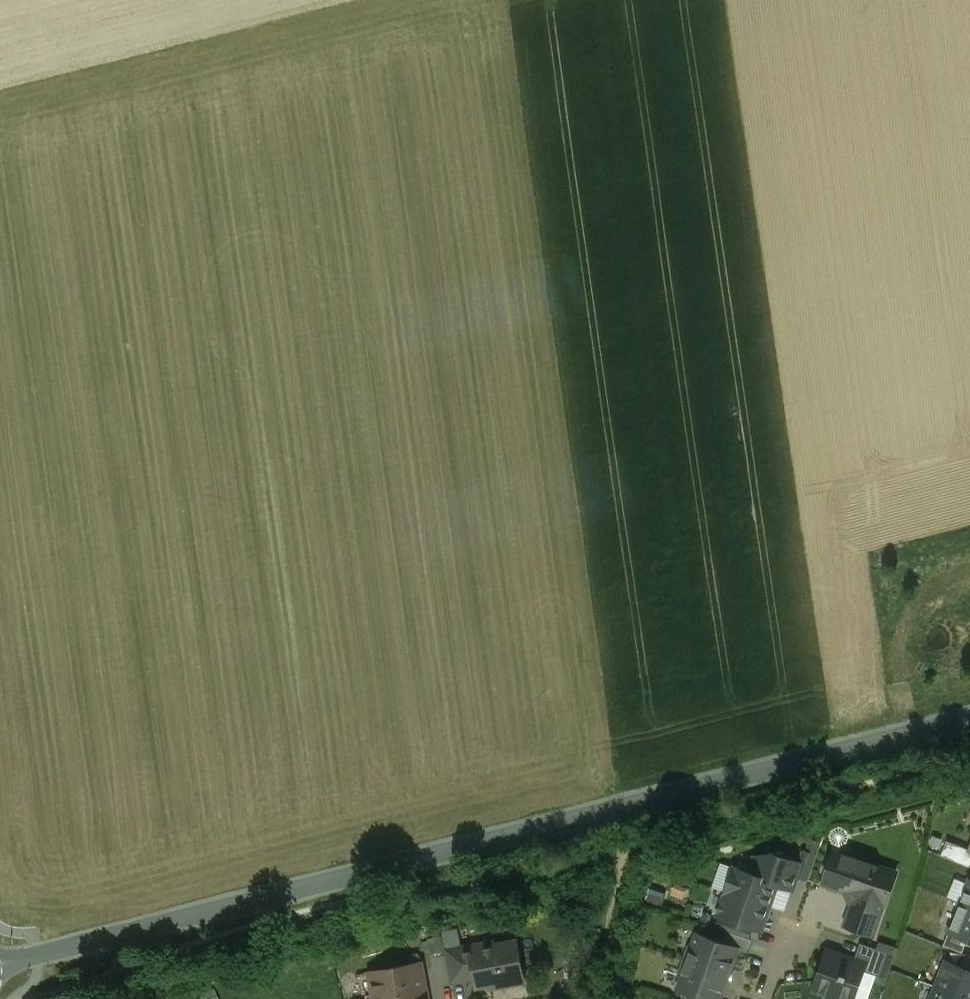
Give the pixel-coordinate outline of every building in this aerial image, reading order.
[(821,842),(810,838),(806,851),(817,855),(821,842)] [(806,851),(805,850),(802,851),(798,862),(802,863),(797,877),(808,881),(817,855),(806,851)] [(896,873),(836,852),(834,858),(829,861),(825,872),(827,877),(825,884),(851,893),(854,899),(845,925),(873,935),(883,904),(885,904),(896,873)] [(780,853),(777,855),(775,854),(756,858),(750,873),(750,875),(777,884),(793,889),(797,877),(802,863),(798,862),(782,857),(780,853)] [(777,884),(750,875),(750,873),(735,868),(727,892),(769,906),(777,884)] [(967,871),(958,899),(969,903),(969,872),(967,871)] [(769,906),(727,892),(719,915),(753,928),(761,930),(769,906)] [(958,899),(947,930),(969,938),(969,903),(958,899)] [(753,928),(720,916),(716,927),(729,932),(749,939),(753,928)] [(749,939),(729,932),(725,943),(739,948),(739,949),(747,952),(751,940),(749,939)] [(697,933),(677,990),(704,998),(721,998),(739,949),(739,948),(725,943),(697,933)] [(516,941),(459,952),(463,972),(464,971),(474,970),(477,987),(488,985),(489,988),(502,986),(502,982),(523,979),(516,941)] [(888,953),(860,943),(854,961),(865,965),(863,971),(880,977),(888,953)] [(459,952),(446,954),(452,982),(466,979),(464,971),(463,972),(459,952)] [(831,954),(830,952),(828,952),(821,972),(817,973),(815,981),(816,984),(815,989),(845,998),(853,998),(863,971),(865,965),(854,961),(840,956),(837,957),(831,954)] [(960,966),(969,970),(969,956),(965,954),(960,966)] [(967,998),(969,998),(969,970),(960,966),(947,961),(937,987),(967,998)] [(370,973),(375,998),(428,998),(421,963),(370,973)] [(937,987),(932,998),(967,998),(937,987)]
